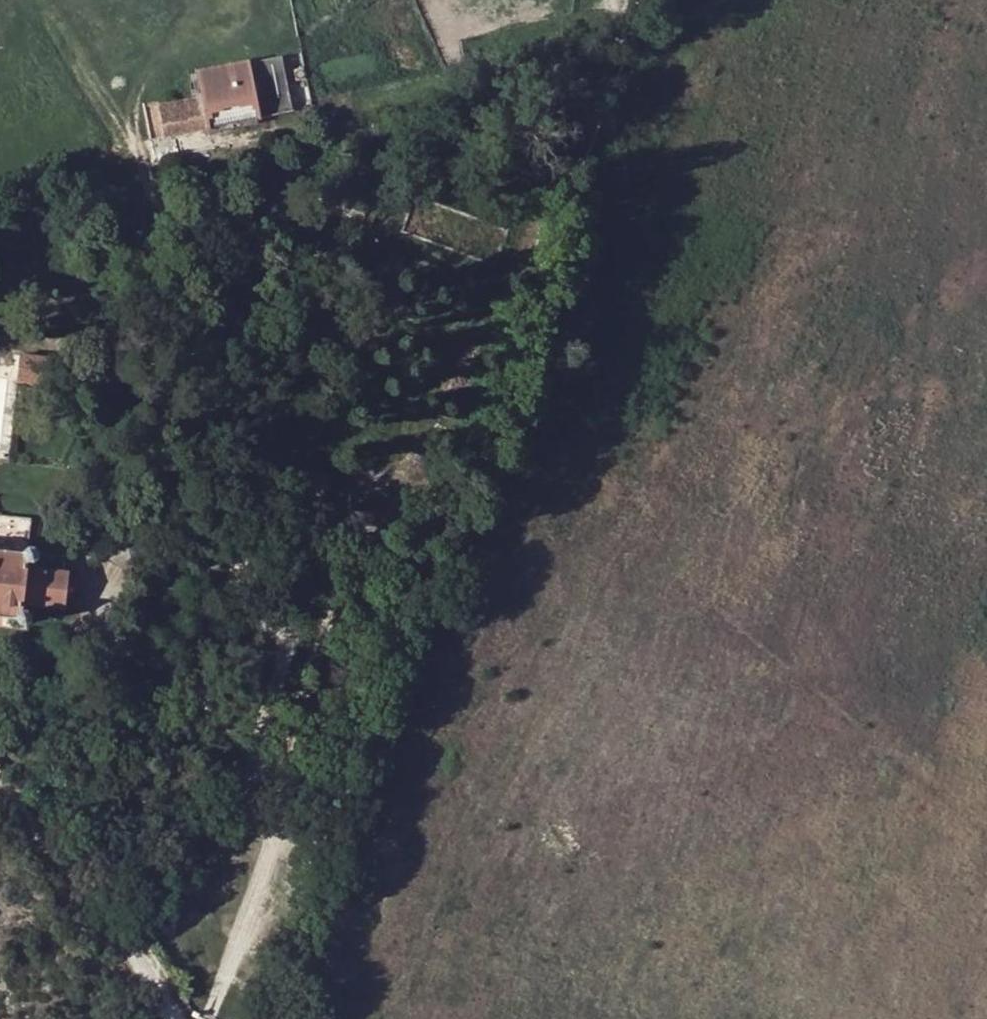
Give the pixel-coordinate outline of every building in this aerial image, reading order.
[(252,63),(259,101),(291,93),(284,57),(252,63)] [(212,127),(262,117),(259,101),(252,63),(251,60),(200,72),(205,97),(212,127)] [(262,117),(296,110),(292,93),(291,93),(259,101),(262,117)] [(166,137),(212,127),(205,97),(160,106),(166,137)] [(54,357),(20,353),(17,384),(51,387),(54,357)] [(72,568),(30,564),(30,560),(31,559),(33,559),(36,558),(38,555),(39,551),(38,548),(36,545),(34,544),(31,544),(29,545),(26,546),(24,549),(0,547),(0,615),(18,616),(19,620),(20,622),(23,624),(25,625),(27,624),(29,622),(31,618),(32,614),(31,612),(30,611),(28,609),(25,608),(26,604),(67,609),(72,568)]
